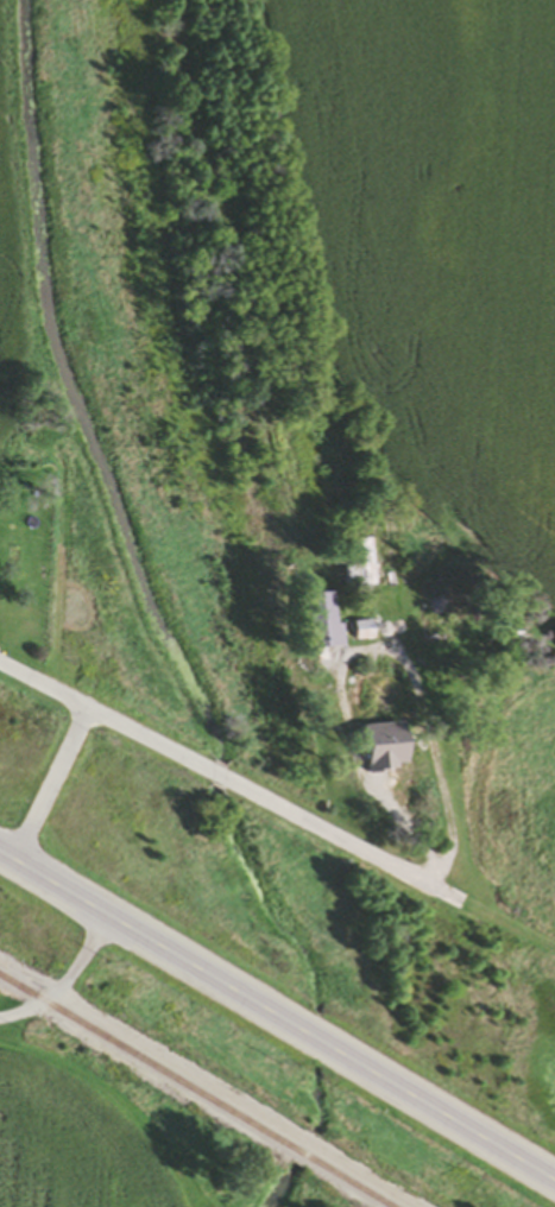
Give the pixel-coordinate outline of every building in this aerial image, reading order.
[(376,593),(376,541),(349,542),(349,593),(376,593)] [(447,589),(421,592),(426,645),(452,642),(447,589)] [(376,642),(376,624),(358,624),(358,642),(376,642)] [(364,717),(394,714),(392,684),(361,687),(364,717)]
